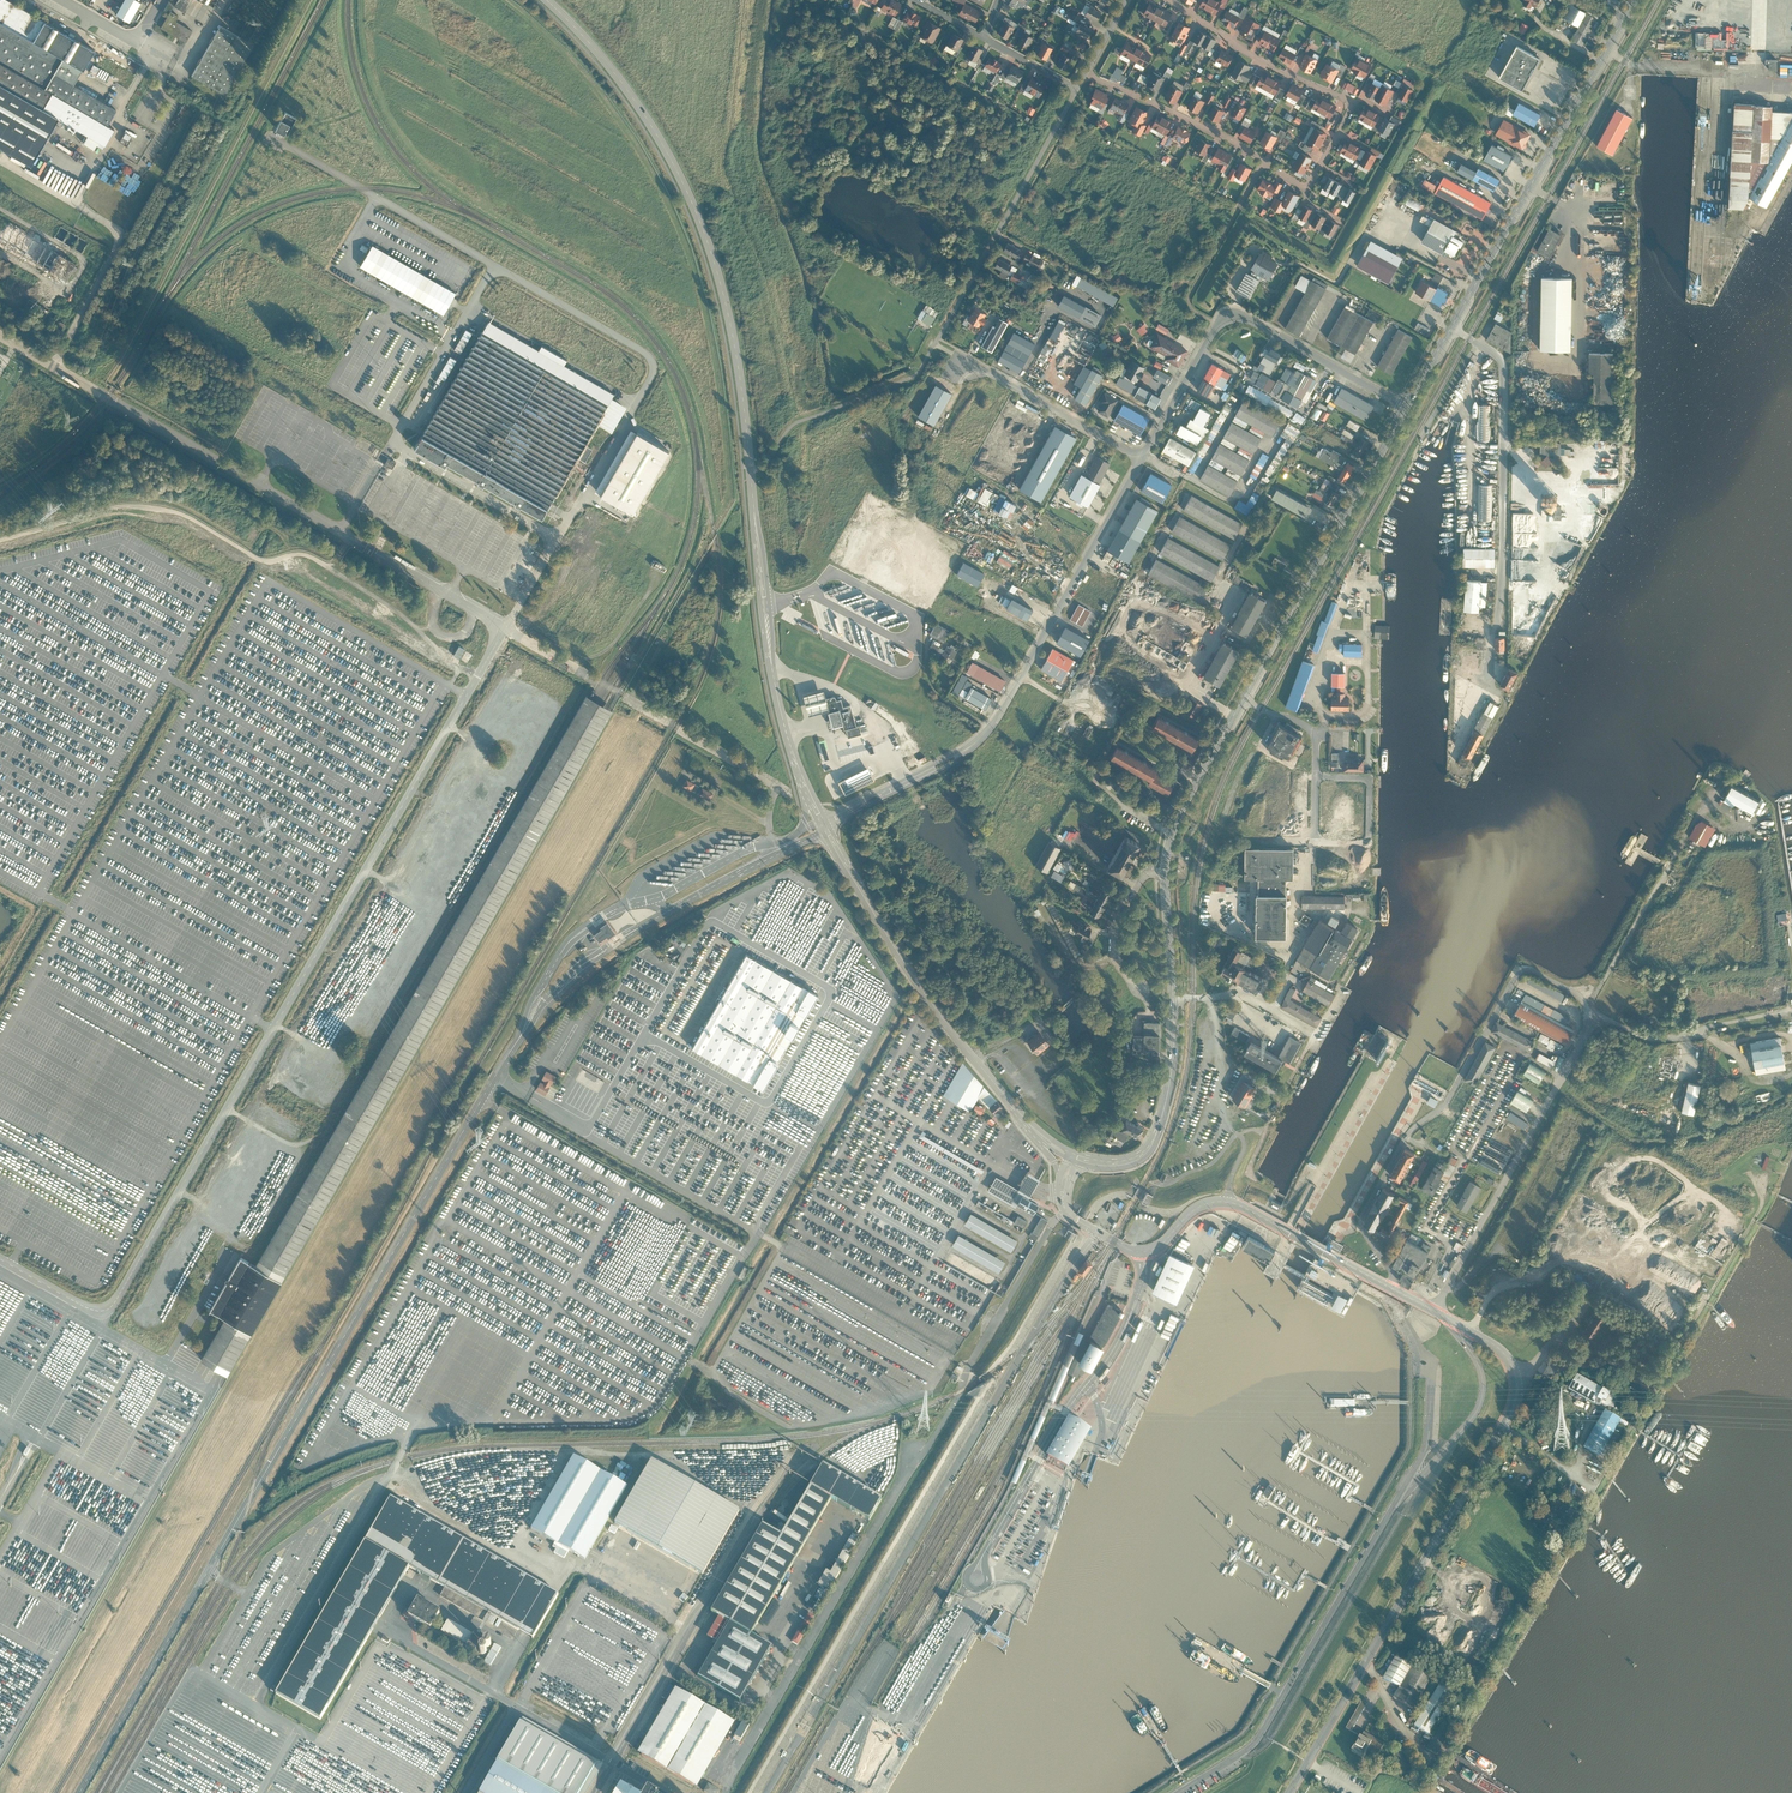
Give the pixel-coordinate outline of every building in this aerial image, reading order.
[(34,166),(62,118),(89,135),(85,142),(97,150),(100,144),(106,147),(117,128),(110,124),(119,109),(76,84),(96,49),(12,0),(2,0),(0,3),(0,146),(34,166)] [(115,15),(130,23),(143,0),(123,0),(115,15)] [(174,4),(206,23),(219,0),(177,0),(174,4)] [(901,5),(893,0),(887,0),(882,8),(895,16),(901,5)] [(1156,5),(1148,0),(1145,0),(1140,9),(1144,11),(1142,14),(1150,18),(1156,5)] [(1200,5),(1208,9),(1213,0),(1202,0),(1200,5)] [(1208,9),(1215,13),(1218,8),(1222,1),(1220,0),(1213,0),(1208,9)] [(1222,1),(1218,8),(1223,10),(1229,0),(1222,0),(1222,1)] [(1598,18),(1568,1),(1564,6),(1566,7),(1561,16),(1579,27),(1571,39),(1583,45),(1598,18)] [(958,13),(975,22),(981,11),(965,2),(958,13)] [(1085,15),(1096,21),(1101,11),(1094,7),(1095,6),(1091,4),(1085,15)] [(1157,21),(1164,9),(1156,5),(1150,18),(1157,21)] [(1244,18),(1249,8),(1245,6),(1240,16),(1244,18)] [(1072,7),(1069,11),(1079,16),(1081,12),(1072,7)] [(916,26),(922,16),(910,9),(904,19),(916,26)] [(1172,13),(1164,9),(1157,21),(1165,26),(1164,28),(1168,30),(1173,20),(1169,18),(1172,13)] [(1240,16),(1227,9),(1221,20),(1234,28),(1240,16)] [(160,28),(186,42),(193,28),(176,19),(178,15),(169,10),(160,28)] [(1079,16),(1069,11),(1066,17),(1068,18),(1066,21),(1078,27),(1073,35),(1085,41),(1092,28),(1085,24),(1086,23),(1082,21),(1080,23),(1076,21),(1079,16)] [(1253,39),(1261,24),(1245,15),(1239,26),(1243,28),(1240,32),(1253,39)] [(898,30),(903,21),(899,19),(895,28),(898,30)] [(942,27),(929,20),(923,31),(921,35),(922,36),(933,42),(942,27)] [(1005,21),(998,32),(1008,38),(1014,27),(1008,23),(1005,21)] [(1191,26),(1180,21),(1170,38),(1181,44),(1182,43),(1183,43),(1188,34),(1187,33),(1191,26)] [(226,93),(256,42),(223,23),(194,74),(226,93)] [(1020,36),(1026,26),(1021,23),(1016,33),(1020,36)] [(1202,45),(1208,34),(1199,29),(1196,35),(1194,34),(1189,42),(1193,44),(1195,41),(1202,45)] [(1259,42),(1267,46),(1274,34),(1266,30),(1259,42)] [(963,38),(953,32),(946,44),(956,49),(957,50),(960,45),(963,38)] [(1018,43),(1027,47),(1033,37),(1024,32),(1018,43)] [(1217,39),(1208,34),(1202,45),(1210,49),(1208,54),(1211,55),(1215,49),(1212,48),(1217,39)] [(1281,38),(1274,34),(1267,46),(1274,50),(1281,38)] [(1129,58),(1137,46),(1127,40),(1120,53),(1129,58)] [(1037,54),(1046,59),(1049,53),(1053,48),(1042,43),(1040,46),(1041,47),(1037,54)] [(976,62),(983,49),(973,44),(966,56),(976,62)] [(962,47),(960,45),(957,50),(956,49),(953,54),(957,56),(962,47)] [(1143,49),(1137,46),(1129,58),(1136,62),(1143,49)] [(1522,89),(1539,59),(1516,46),(1499,76),(1522,89)] [(1291,63),(1296,53),(1284,47),(1279,56),(1291,63)] [(1145,66),(1151,54),(1143,49),(1136,62),(1145,66)] [(1216,49),(1211,57),(1228,66),(1234,55),(1222,49),(1221,51),(1216,49)] [(1056,65),(1065,70),(1072,58),(1062,53),(1059,58),(1060,59),(1056,65)] [(1312,72),(1319,60),(1306,54),(1300,66),(1312,72)] [(996,72),(1001,63),(990,56),(984,65),(996,72)] [(1358,73),(1366,61),(1358,57),(1351,69),(1358,73)] [(1250,68),(1251,66),(1239,59),(1232,73),(1248,82),(1254,70),(1250,68)] [(1777,60),(1766,59),(1766,64),(1769,64),(1769,69),(1777,69),(1777,60)] [(1373,65),(1366,61),(1358,73),(1365,77),(1373,65)] [(1342,76),(1347,67),(1342,64),(1340,69),(1328,63),(1321,76),(1333,82),(1338,74),(1342,76)] [(89,74),(96,77),(100,66),(93,64),(89,74)] [(1017,83),(1024,71),(1012,65),(1006,76),(1017,83)] [(1153,71),(1146,84),(1157,91),(1163,80),(1167,82),(1174,70),(1168,66),(1163,76),(1153,71)] [(1004,78),(1009,69),(1005,67),(1001,74),(1000,76),(1004,78)] [(1266,89),(1273,77),(1264,71),(1261,76),(1257,84),(1266,89)] [(991,82),(995,84),(1000,76),(1001,74),(997,72),(991,82)] [(1119,79),(1125,82),(1129,75),(1123,72),(1119,79)] [(1143,82),(1147,76),(1142,73),(1138,79),(1143,82)] [(1258,75),(1252,84),(1256,86),(1257,84),(1261,76),(1258,75)] [(1376,98),(1382,86),(1373,82),(1376,78),(1371,75),(1367,82),(1371,84),(1366,93),(1376,98)] [(1039,96),(1046,83),(1032,76),(1025,89),(1039,96)] [(1021,88),(1024,90),(1030,78),(1027,77),(1021,88)] [(1275,94),(1282,82),(1273,77),(1266,89),(1275,94)] [(1358,93),(1360,87),(1345,80),(1342,86),(1358,93)] [(986,92),(991,94),(995,86),(990,83),(986,92)] [(1304,89),(1293,83),(1286,95),(1297,101),(1302,93),(1304,89)] [(1387,104),(1395,90),(1384,84),(1382,86),(1376,98),(1387,104)] [(1175,86),(1171,85),(1165,97),(1176,103),(1183,90),(1175,86)] [(1409,100),(1414,89),(1405,85),(1399,96),(1409,100)] [(1095,96),(1091,103),(1102,109),(1109,96),(1107,95),(1108,94),(1097,88),(1093,95),(1095,96)] [(1211,103),(1215,95),(1211,93),(1206,101),(1211,103)] [(1307,96),(1302,93),(1297,101),(1296,103),(1301,106),(1307,96)] [(1205,102),(1193,95),(1189,100),(1191,101),(1188,107),(1199,113),(1205,102)] [(1322,113),(1329,100),(1320,95),(1317,100),(1313,108),(1322,113)] [(1229,107),(1233,100),(1228,96),(1223,104),(1229,107)] [(1130,105),(1116,98),(1110,108),(1121,114),(1118,119),(1124,123),(1129,113),(1126,111),(1130,105)] [(1313,108),(1317,100),(1312,98),(1306,107),(1311,110),(1313,108)] [(1330,117),(1334,110),(1337,105),(1329,100),(1322,113),(1330,117)] [(184,113),(188,104),(184,102),(180,111),(184,113)] [(1241,120),(1247,108),(1237,102),(1231,114),(1241,120)] [(1541,114),(1519,102),(1513,114),(1534,126),(1541,114)] [(1737,104),(1731,208),(1750,208),(1755,200),(1768,207),(1791,164),(1791,112),(1774,111),(1774,106),(1737,104)] [(1027,112),(1033,115),(1036,108),(1030,105),(1027,112)] [(1219,122),(1225,111),(1214,105),(1208,116),(1219,122)] [(1150,112),(1137,106),(1129,121),(1137,125),(1133,131),(1141,136),(1147,125),(1144,123),(1150,112)] [(1367,121),(1374,110),(1366,106),(1359,117),(1367,121)] [(1611,154),(1631,117),(1617,109),(1597,146),(1611,154)] [(1333,122),(1339,112),(1334,110),(1330,117),(1329,120),(1333,122)] [(1374,126),(1381,114),(1374,110),(1367,121),(1374,126)] [(289,134),(298,117),(286,111),(277,128),(289,134)] [(1167,118),(1159,113),(1152,127),(1159,131),(1167,118)] [(1106,117),(1100,121),(1104,128),(1110,124),(1106,117)] [(1390,135),(1396,123),(1385,117),(1378,128),(1390,135)] [(1174,121),(1167,118),(1159,131),(1166,135),(1161,143),(1165,144),(1170,135),(1167,134),(1174,121)] [(1531,134),(1504,119),(1496,134),(1523,149),(1531,134)] [(1316,127),(1321,130),(1324,126),(1313,120),(1311,124),(1316,127)] [(1170,135),(1165,144),(1168,146),(1174,136),(1186,143),(1192,132),(1180,125),(1173,137),(1170,135)] [(1251,142),(1256,132),(1245,125),(1240,136),(1251,142)] [(1323,142),(1328,133),(1321,130),(1316,127),(1311,136),(1323,142)] [(1268,131),(1261,143),(1272,149),(1277,139),(1281,141),(1287,132),(1281,129),(1278,136),(1268,131)] [(126,144),(131,134),(125,131),(120,141),(126,144)] [(1289,132),(1286,136),(1287,137),(1283,143),(1286,145),(1293,134),(1289,132)] [(1323,142),(1311,136),(1307,143),(1312,146),(1319,150),(1323,142)] [(1213,145),(1202,139),(1196,150),(1206,155),(1203,159),(1207,162),(1212,155),(1209,154),(1213,145)] [(1349,156),(1356,143),(1347,139),(1341,151),(1349,156)] [(1302,140),(1299,145),(1309,150),(1310,151),(1312,146),(1307,143),(1302,140)] [(1356,160),(1363,148),(1356,143),(1349,156),(1356,160)] [(1513,155),(1492,144),(1483,160),(1505,172),(1513,155)] [(1301,151),(1306,154),(1309,150),(1299,145),(1297,149),(1301,151)] [(1227,152),(1220,148),(1213,160),(1220,164),(1227,152)] [(1371,168),(1378,155),(1367,149),(1360,163),(1371,168)] [(1297,159),(1309,166),(1313,158),(1306,154),(1301,151),(1297,159)] [(1234,156),(1227,152),(1220,164),(1221,165),(1220,168),(1225,171),(1234,156)] [(1309,166),(1297,159),(1292,167),(1297,170),(1304,174),(1305,174),(1309,166)] [(1247,181),(1253,170),(1243,164),(1239,170),(1235,167),(1229,177),(1235,181),(1238,176),(1247,181)] [(1500,181),(1480,169),(1473,180),(1493,192),(1500,181)] [(1331,192),(1337,181),(1330,177),(1324,188),(1331,192)] [(1492,203),(1444,177),(1435,193),(1483,220),(1492,203)] [(1276,185),(1264,179),(1258,189),(1263,192),(1262,193),(1268,196),(1269,195),(1272,197),(1275,192),(1278,194),(1283,185),(1277,182),(1276,185)] [(1338,195),(1343,184),(1337,181),(1331,192),(1338,195)] [(1351,203),(1357,192),(1350,188),(1344,199),(1351,203)] [(1301,196),(1290,190),(1284,202),(1277,198),(1271,207),(1280,213),(1284,206),(1293,211),(1301,196)] [(1419,210),(1423,204),(1411,197),(1407,204),(1419,210)] [(1333,211),(1339,214),(1341,208),(1336,205),(1333,211)] [(1306,221),(1313,210),(1306,206),(1299,217),(1306,221)] [(1320,229),(1327,218),(1318,213),(1312,224),(1320,229)] [(1458,231),(1436,219),(1423,243),(1444,254),(1446,251),(1456,256),(1465,241),(1455,236),(1458,231)] [(1334,236),(1340,225),(1332,220),(1325,232),(1334,236)] [(6,223),(0,233),(0,242),(52,272),(48,278),(61,285),(75,262),(6,223)] [(1548,258),(1561,235),(1550,229),(1537,252),(1548,258)] [(1404,258),(1373,241),(1359,266),(1390,283),(1404,258)] [(1024,250),(1008,242),(1003,251),(1019,260),(1024,250)] [(1263,250),(1261,254),(1270,260),(1273,256),(1263,250)] [(1045,261),(1029,252),(1023,262),(1040,271),(1045,261)] [(1255,268),(1251,275),(1256,277),(1258,272),(1261,274),(1265,276),(1267,272),(1270,273),(1276,262),(1270,260),(1261,254),(1253,268),(1255,268)] [(1014,266),(1001,259),(996,269),(1009,275),(1014,266)] [(1024,276),(1017,272),(1012,280),(1019,284),(1024,276)] [(1247,272),(1238,290),(1248,296),(1258,278),(1256,277),(1251,275),(1247,272)] [(1444,276),(1437,273),(1434,279),(1441,283),(1444,276)] [(1571,352),(1572,279),(1542,279),(1541,352),(1571,352)] [(1306,291),(1285,328),(1299,336),(1326,288),(1313,281),(1313,280),(1312,280),(1312,281),(1306,291)] [(1416,291),(1430,299),(1436,288),(1422,280),(1416,291)] [(1441,305),(1443,301),(1445,302),(1448,297),(1446,296),(1448,292),(1437,286),(1436,288),(1430,299),(1441,305)] [(44,297),(33,290),(25,304),(45,316),(50,308),(40,303),(44,297)] [(1058,306),(1079,317),(1084,306),(1063,295),(1058,306)] [(1084,306),(1079,317),(1094,326),(1101,314),(1085,306),(1084,306)] [(1345,306),(1327,338),(1341,346),(1359,314),(1345,306)] [(975,308),(968,320),(978,325),(980,321),(983,323),(985,319),(983,317),(985,313),(975,308)] [(939,319),(926,310),(919,319),(932,329),(939,319)] [(1502,314),(1503,311),(1499,310),(1495,317),(1502,320),(1504,315),(1502,314)] [(1359,314),(1341,346),(1355,353),(1373,321),(1359,314)] [(993,324),(981,346),(992,352),(1008,322),(1001,318),(997,326),(993,324)] [(614,392),(564,363),(566,359),(540,344),(537,349),(487,319),(412,444),(542,518),(614,392)] [(1496,324),(1486,340),(1510,354),(1511,332),(1500,326),(1503,322),(1499,320),(1497,324),(1496,324)] [(1419,321),(1415,328),(1428,335),(1431,328),(1419,321)] [(1149,329),(1144,322),(1137,327),(1142,334),(1149,329)] [(1158,323),(1156,329),(1168,332),(1170,327),(1158,323)] [(1056,339),(1062,328),(1056,325),(1050,335),(1056,339)] [(1398,328),(1377,366),(1391,374),(1412,336),(1398,328)] [(1006,345),(998,360),(1019,371),(1035,343),(1014,331),(1008,342),(1014,345),(1012,348),(1006,345)] [(1119,332),(1114,335),(1118,341),(1123,338),(1119,332)] [(1189,350),(1159,333),(1151,348),(1167,357),(1166,359),(1179,367),(1189,350)] [(1104,339),(1099,343),(1103,349),(1109,345),(1104,339)] [(1265,356),(1261,362),(1266,365),(1264,370),(1270,373),(1272,368),(1276,362),(1277,360),(1280,362),(1283,356),(1280,355),(1281,353),(1275,349),(1276,347),(1274,346),(1273,348),(1270,347),(1269,348),(1264,356),(1265,356)] [(1613,401),(1613,350),(1589,350),(1590,371),(1593,371),(1593,400),(1613,401)] [(1157,359),(1154,364),(1161,368),(1164,363),(1157,359)] [(1295,363),(1303,368),(1305,364),(1297,359),(1295,363)] [(1127,370),(1125,374),(1136,380),(1138,376),(1141,371),(1143,367),(1133,361),(1130,365),(1129,365),(1127,368),(1127,369),(1127,370)] [(1231,373),(1212,361),(1197,388),(1208,395),(1214,384),(1222,389),(1231,373)] [(1083,365),(1073,383),(1081,387),(1075,397),(1085,403),(1102,374),(1099,372),(1092,368),(1091,368),(1091,369),(1083,365)] [(1157,368),(1153,376),(1166,383),(1168,384),(1172,376),(1157,368)] [(1261,373),(1255,384),(1281,398),(1282,398),(1297,407),(1298,407),(1302,399),(1313,378),(1297,369),(1295,373),(1286,368),(1280,379),(1279,378),(1277,382),(1261,373)] [(1119,376),(1115,383),(1135,394),(1139,387),(1133,384),(1132,383),(1123,378),(1119,376)] [(1375,404),(1337,382),(1328,397),(1366,419),(1375,404)] [(936,384),(918,415),(934,424),(951,393),(936,384)] [(1135,394),(1134,396),(1154,407),(1160,397),(1139,385),(1139,387),(1135,394)] [(1103,403),(1098,410),(1107,415),(1116,400),(1105,393),(1100,401),(1103,403)] [(1198,409),(1201,402),(1191,397),(1188,404),(1198,409)] [(1244,400),(1236,415),(1272,435),(1281,420),(1244,400)] [(1492,439),(1491,403),(1477,403),(1478,439),(1492,439)] [(1150,419),(1125,406),(1116,422),(1142,435),(1150,419)] [(1181,424),(1177,432),(1198,443),(1201,445),(1210,429),(1207,427),(1204,425),(1211,412),(1201,406),(1194,419),(1193,420),(1191,418),(1186,426),(1181,424)] [(1325,409),(1321,418),(1326,420),(1330,412),(1325,409)] [(1293,417),(1304,423),(1306,419),(1296,412),(1293,417)] [(1262,437),(1233,421),(1225,436),(1253,452),(1262,437)] [(1282,434),(1287,437),(1262,480),(1268,484),(1301,428),(1289,421),(1282,434)] [(1055,425),(1019,488),(1041,500),(1076,437),(1055,425)] [(633,513),(671,450),(634,429),(596,492),(633,513)] [(1170,437),(1163,450),(1189,465),(1196,452),(1170,437)] [(1365,447),(1369,440),(1362,437),(1358,444),(1365,447)] [(1250,459),(1220,442),(1212,456),(1241,473),(1250,459)] [(1560,442),(1540,442),(1540,453),(1560,453),(1560,442)] [(1362,455),(1365,447),(1358,444),(1354,451),(1362,455)] [(1319,457),(1335,466),(1341,456),(1326,448),(1319,457)] [(1079,454),(1081,455),(1080,457),(1078,455),(1076,460),(1082,463),(1086,455),(1080,452),(1079,454)] [(1546,466),(1553,459),(1548,453),(1541,461),(1546,466)] [(1620,462),(1620,453),(1611,453),(1611,462),(1620,462)] [(1087,507),(1110,464),(1095,456),(1085,476),(1081,474),(1068,497),(1087,507)] [(397,462),(389,457),(385,463),(391,467),(393,468),(397,462)] [(1253,472),(1259,475),(1264,465),(1258,462),(1253,472)] [(1351,474),(1355,467),(1347,462),(1343,470),(1351,474)] [(1239,480),(1210,464),(1201,480),(1230,496),(1239,480)] [(1347,482),(1351,474),(1343,470),(1339,477),(1347,482)] [(1150,473),(1148,477),(1169,488),(1172,485),(1150,473)] [(1148,477),(1141,490),(1162,501),(1169,488),(1148,477)] [(1255,490),(1263,494),(1267,485),(1260,481),(1255,490)] [(1478,483),(1478,519),(1492,519),(1493,484),(1478,483)] [(1277,489),(1273,497),(1307,516),(1311,509),(1277,490),(1277,489)] [(1336,500),(1340,493),(1333,489),(1329,496),(1336,500)] [(1557,493),(1541,492),(1541,498),(1544,498),(1544,506),(1541,506),(1541,513),(1554,513),(1554,518),(1561,518),(1562,505),(1557,505),(1557,493)] [(1245,523),(1192,493),(1182,510),(1236,540),(1245,523)] [(1332,506),(1336,500),(1329,496),(1325,502),(1332,506)] [(1136,499),(1107,550),(1128,562),(1157,511),(1136,499)] [(1231,545),(1180,516),(1171,532),(1222,562),(1231,545)] [(380,536),(376,544),(383,547),(387,540),(380,536)] [(1220,566),(1167,537),(1159,553),(1211,582),(1220,566)] [(1495,548),(1463,547),(1462,566),(1494,567),(1495,548)] [(1287,564),(1276,557),(1273,562),(1284,568),(1287,564)] [(1206,586),(1156,558),(1147,573),(1198,602),(1206,586)] [(665,566),(654,559),(651,565),(662,571),(665,566)] [(963,562),(956,574),(978,586),(985,574),(963,562)] [(1485,605),(1487,580),(1465,579),(1463,603),(1485,605)] [(1247,636),(1266,600),(1250,591),(1230,626),(1247,636)] [(1012,596),(1006,607),(1027,619),(1033,608),(1012,596)] [(1078,604),(1070,619),(1081,626),(1090,610),(1078,604)] [(1319,651),(1329,622),(1322,620),(1317,634),(1318,634),(1313,649),(1319,651)] [(816,628),(804,622),(802,626),(814,633),(816,628)] [(949,630),(935,623),(929,634),(942,642),(949,630)] [(1388,626),(1375,625),(1375,639),(1388,638),(1388,626)] [(1065,626),(1056,641),(1080,655),(1089,639),(1065,626)] [(1503,649),(1503,637),(1495,637),(1495,650),(1503,649)] [(1219,687),(1239,650),(1222,641),(1201,678),(1219,687)] [(932,642),(929,648),(940,655),(939,657),(945,660),(947,656),(952,659),(956,651),(954,649),(955,647),(951,644),(950,647),(947,645),(945,650),(932,642)] [(1362,656),(1362,644),(1339,643),(1339,651),(1344,651),(1344,655),(1362,656)] [(1052,648),(1041,669),(1062,680),(1073,659),(1072,659),(1052,648)] [(972,661),(966,671),(999,690),(1005,680),(972,661)] [(1297,710),(1314,665),(1304,661),(1287,707),(1297,710)] [(1510,689),(1519,673),(1510,667),(1501,684),(1510,689)] [(1332,710),(1349,710),(1349,697),(1345,697),(1346,673),(1332,672),(1332,686),(1336,686),(1336,696),(1332,696),(1332,710)] [(961,674),(952,692),(958,695),(968,677),(961,674)] [(971,686),(965,696),(985,708),(991,698),(971,686)] [(828,710),(825,699),(823,690),(803,696),(808,716),(828,710)] [(282,1281),(612,711),(607,708),(603,706),(595,701),(590,699),(585,696),(254,1265),(242,1258),(211,1310),(226,1318),(203,1360),(209,1363),(215,1367),(221,1371),(228,1374),(252,1333),(282,1281)] [(845,729),(856,726),(849,704),(842,706),(840,700),(836,701),(834,697),(825,699),(828,710),(829,712),(828,713),(832,727),(842,725),(844,730),(845,729)] [(1195,720),(1203,705),(1192,698),(1183,713),(1195,720)] [(1468,768),(1500,706),(1489,700),(1457,762),(1468,768)] [(1179,727),(1159,716),(1151,729),(1170,740),(1179,727)] [(1280,723),(1267,744),(1272,747),(1270,752),(1283,759),(1285,754),(1290,757),(1302,735),(1297,732),(1300,728),(1287,721),(1285,725),(1280,723)] [(856,726),(845,729),(848,738),(861,734),(858,725),(856,726)] [(895,736),(891,726),(886,728),(890,739),(895,736)] [(1198,739),(1179,727),(1170,740),(1190,751),(1198,739)] [(1109,758),(1129,769),(1136,757),(1116,746),(1109,758)] [(1343,754),(1331,754),(1331,766),(1338,766),(1338,762),(1343,762),(1343,754)] [(1129,769),(1149,779),(1153,772),(1155,768),(1136,757),(1129,769)] [(1343,771),(1363,771),(1364,759),(1353,759),(1353,761),(1344,761),(1343,771)] [(1174,767),(1178,771),(1185,764),(1181,760),(1174,767)] [(836,778),(839,784),(868,769),(865,764),(836,778)] [(842,789),(845,795),(874,780),(871,775),(868,769),(839,784),(842,789)] [(1173,783),(1153,772),(1149,779),(1147,783),(1167,794),(1173,783)] [(695,782),(688,778),(683,786),(691,790),(695,782)] [(1277,789),(1278,828),(1301,828),(1302,782),(1287,782),(1287,779),(1272,779),(1272,789),(1277,789)] [(1760,796),(1733,781),(1724,798),(1734,803),(1736,799),(1754,809),(1760,796)] [(714,794),(701,786),(696,793),(710,801),(714,794)] [(1724,800),(1721,805),(1730,810),(1733,805),(1724,800)] [(1141,807),(1155,814),(1158,809),(1144,801),(1141,807)] [(1362,835),(1362,810),(1345,810),(1345,835),(1362,835)] [(1191,831),(1197,822),(1190,818),(1184,827),(1191,831)] [(1140,840),(1124,833),(1107,864),(1122,872),(1140,840)] [(1048,869),(1061,846),(1049,839),(1036,862),(1048,869)] [(1258,878),(1256,936),(1286,936),(1287,896),(1287,879),(1292,880),(1292,849),(1244,848),(1244,878),(1258,878)] [(1064,860),(1066,868),(1074,866),(1071,858),(1064,860)] [(1058,878),(1062,873),(1056,869),(1053,874),(1058,878)] [(1093,887),(1091,890),(1107,899),(1111,893),(1102,888),(1100,891),(1093,887)] [(1091,890),(1089,893),(1097,897),(1095,900),(1104,905),(1107,899),(1091,890)] [(1243,891),(1212,890),(1211,909),(1243,910),(1243,891)] [(1344,896),(1302,896),(1302,908),(1328,908),(1345,908),(1344,896)] [(1086,898),(1085,901),(1101,910),(1104,905),(1095,900),(1094,902),(1086,898)] [(1081,954),(1052,900),(1047,903),(1076,957),(1081,954)] [(1085,901),(1083,904),(1091,908),(1089,911),(1098,916),(1101,910),(1085,901)] [(1045,919),(1038,907),(1033,910),(1039,922),(1045,919)] [(1328,908),(1327,910),(1340,917),(1345,908),(1328,908)] [(1352,937),(1358,927),(1348,921),(1342,932),(1334,928),(1340,917),(1327,910),(1321,921),(1316,918),(1302,943),(1300,942),(1292,956),(1330,976),(1352,937)] [(1309,925),(1313,917),(1306,913),(1301,920),(1309,925)] [(1073,921),(1070,926),(1076,929),(1075,931),(1086,937),(1091,928),(1087,926),(1088,924),(1084,922),(1083,924),(1080,922),(1079,924),(1073,921)] [(608,938),(615,933),(607,922),(600,927),(602,929),(594,934),(599,941),(607,936),(608,938)] [(1235,945),(1221,971),(1258,991),(1264,979),(1241,967),(1249,953),(1235,945)] [(691,1050),(763,1091),(817,995),(745,954),(691,1050)] [(1328,1003),(1334,992),(1325,987),(1327,984),(1310,975),(1303,990),(1328,1003)] [(1281,1006),(1316,1025),(1322,1015),(1289,998),(1294,988),(1290,986),(1284,997),(1281,1006)] [(1574,1029),(1522,1000),(1513,1017),(1565,1046),(1574,1029)] [(1236,1013),(1230,1010),(1227,1016),(1232,1018),(1236,1013)] [(1160,1055),(1161,1021),(1146,1021),(1145,1035),(1134,1035),(1133,1054),(1141,1054),(1142,1047),(1144,1047),(1144,1048),(1152,1048),(1152,1058),(1159,1059),(1159,1055),(1160,1055)] [(1536,1043),(1498,1021),(1492,1032),(1530,1053),(1536,1043)] [(1250,1034),(1235,1026),(1232,1032),(1246,1041),(1250,1034)] [(1040,1032),(1028,1042),(1037,1053),(1049,1044),(1040,1032)] [(1290,1062),(1302,1042),(1290,1035),(1278,1056),(1287,1060),(1290,1062)] [(1782,1038),(1752,1043),(1757,1072),(1787,1068),(1782,1038)] [(1276,1054),(1251,1041),(1245,1052),(1277,1070),(1281,1063),(1285,1064),(1286,1063),(1287,1060),(1278,1056),(1276,1054)] [(1451,1105),(1461,1110),(1496,1047),(1486,1042),(1465,1080),(1467,1081),(1463,1088),(1461,1087),(1451,1105)] [(1557,1062),(1540,1052),(1537,1059),(1553,1068),(1557,1062)] [(1559,1055),(1558,1057),(1557,1057),(1555,1059),(1558,1060),(1555,1068),(1560,1070),(1565,1057),(1559,1055)] [(949,1085),(943,1095),(970,1110),(978,1096),(982,1101),(983,1101),(978,1096),(984,1085),(963,1062),(952,1080),(949,1085)] [(1530,1062),(1523,1073),(1539,1083),(1546,1071),(1530,1062)] [(1712,1064),(1711,1077),(1719,1077),(1719,1072),(1723,1072),(1723,1064),(1712,1064)] [(545,1094),(556,1076),(548,1070),(536,1089),(545,1094)] [(1256,1087),(1244,1081),(1233,1099),(1246,1106),(1256,1087)] [(1695,1114),(1702,1085),(1689,1082),(1682,1112),(1695,1114)] [(984,1085),(978,1096),(983,1101),(989,1107),(989,1106),(997,1099),(984,1085)] [(1517,1089),(1510,1101),(1526,1110),(1533,1099),(1517,1089)] [(1438,1100),(1430,1095),(1427,1101),(1435,1105),(1438,1100)] [(997,1099),(989,1106),(995,1112),(996,1110),(997,1112),(998,1111),(1002,1115),(1007,1111),(997,1099)] [(984,1107),(975,1105),(974,1110),(978,1111),(977,1113),(980,1114),(981,1113),(982,1114),(984,1107)] [(1145,1127),(1128,1119),(1123,1127),(1141,1136),(1145,1127)] [(1128,1133),(1114,1127),(1108,1139),(1122,1145),(1125,1137),(1127,1138),(1128,1133)] [(1405,1148),(1390,1175),(1400,1180),(1415,1153),(1405,1148)] [(1766,1169),(1771,1157),(1767,1155),(1762,1167),(1766,1169)] [(1438,1160),(1422,1188),(1432,1194),(1439,1182),(1437,1180),(1443,1169),(1442,1168),(1445,1164),(1438,1160)] [(1415,1186),(1427,1163),(1423,1161),(1411,1184),(1415,1186)] [(1019,1188),(1030,1194),(1040,1177),(1029,1171),(1019,1188)] [(1016,1206),(1018,1203),(1024,1193),(1032,1197),(1039,1202),(1040,1200),(1030,1194),(1019,1188),(997,1176),(988,1190),(1016,1206)] [(1463,1194),(1457,1205),(1466,1211),(1473,1199),(1480,1187),(1470,1181),(1463,1193),(1463,1194)] [(1370,1212),(1364,1222),(1375,1228),(1380,1218),(1381,1218),(1389,1204),(1389,1203),(1394,1193),(1383,1187),(1378,1197),(1377,1197),(1369,1211),(1370,1212)] [(1032,1197),(1024,1193),(1018,1203),(1034,1212),(1039,1202),(1032,1197)] [(978,1200),(975,1207),(1021,1233),(1028,1220),(987,1197),(984,1203),(978,1200)] [(1381,1231),(1391,1236),(1410,1202),(1400,1197),(1398,1201),(1404,1204),(1389,1230),(1384,1227),(1381,1231)] [(1282,1205),(1273,1201),(1270,1206),(1279,1211),(1282,1205)] [(1018,1238),(972,1212),(965,1223),(1011,1250),(1018,1238)] [(1004,1297),(1049,1220),(1042,1216),(1004,1282),(1002,1281),(995,1292),(1004,1297)] [(225,1240),(231,1243),(234,1237),(228,1234),(225,1240)] [(1005,1260),(959,1234),(953,1244),(998,1271),(1005,1260)] [(1264,1243),(1251,1235),(1245,1246),(1269,1259),(1275,1249),(1264,1243)] [(1410,1288),(1432,1247),(1422,1242),(1420,1247),(1406,1239),(1392,1266),(1403,1272),(1400,1278),(1402,1280),(1400,1282),(1410,1288)] [(1459,1240),(1455,1246),(1462,1250),(1465,1244),(1459,1240)] [(1173,1246),(1171,1252),(1188,1259),(1190,1254),(1173,1246)] [(1176,1300),(1194,1262),(1188,1259),(1171,1252),(1169,1251),(1152,1289),(1176,1300)] [(1092,1262),(1086,1257),(1076,1269),(1081,1272),(1083,1274),(1092,1262)] [(745,1266),(740,1276),(744,1278),(749,1267),(745,1266)] [(1347,1296),(1338,1290),(1330,1304),(1340,1309),(1347,1296)] [(1091,1367),(1103,1345),(1122,1313),(1123,1311),(1123,1310),(1115,1306),(1109,1302),(1089,1337),(1077,1359),(1079,1360),(1083,1362),(1091,1367)] [(1617,1318),(1607,1311),(1605,1315),(1614,1321),(1617,1318)] [(1595,1335),(1606,1318),(1596,1312),(1586,1329),(1595,1335)] [(1083,1362),(1079,1360),(1091,1338),(1089,1337),(1082,1334),(1083,1332),(1077,1330),(1064,1361),(1045,1404),(1024,1454),(1011,1483),(1015,1485),(1027,1458),(1034,1461),(1035,1459),(1036,1456),(1032,1454),(1030,1453),(1049,1409),(1055,1412),(1060,1414),(1062,1411),(1063,1409),(1060,1407),(1058,1407),(1056,1406),(1051,1404),(1067,1369),(1073,1372),(1078,1374),(1081,1368),(1083,1362)] [(1572,1350),(1579,1339),(1574,1336),(1567,1346),(1572,1350)] [(1548,1383),(1559,1365),(1549,1360),(1539,1377),(1548,1383)] [(1615,1396),(1577,1375),(1569,1389),(1599,1407),(1602,1404),(1608,1408),(1615,1396)] [(1642,1397),(1649,1385),(1636,1377),(1629,1389),(1642,1397)] [(1600,1456),(1621,1421),(1606,1411),(1585,1446),(1600,1456)] [(1053,1442),(1046,1455),(1047,1456),(1048,1457),(1049,1458),(1050,1458),(1051,1459),(1052,1460),(1053,1460),(1054,1461),(1054,1462),(1055,1462),(1056,1463),(1057,1463),(1058,1464),(1059,1464),(1060,1464),(1061,1465),(1062,1465),(1063,1466),(1064,1466),(1065,1467),(1066,1467),(1068,1468),(1069,1465),(1076,1453),(1080,1446),(1081,1444),(1082,1443),(1082,1442),(1083,1442),(1085,1438),(1089,1430),(1088,1429),(1087,1428),(1086,1428),(1085,1427),(1084,1426),(1083,1426),(1082,1425),(1081,1424),(1080,1423),(1079,1422),(1078,1422),(1077,1422),(1076,1421),(1075,1421),(1074,1420),(1073,1420),(1072,1420),(1073,1418),(1070,1418),(1067,1417),(1065,1421),(1064,1423),(1060,1429),(1058,1433),(1056,1437),(1053,1442)] [(613,1479),(574,1456),(531,1530),(571,1553),(613,1479)] [(536,1458),(531,1469),(549,1477),(550,1474),(560,1478),(564,1467),(547,1460),(545,1463),(536,1458)] [(701,1573),(737,1511),(651,1461),(615,1523),(701,1573)] [(832,1498),(868,1520),(881,1499),(823,1466),(781,1536),(762,1525),(710,1613),(729,1624),(698,1678),(740,1702),(771,1648),(750,1637),(832,1498)] [(627,1487),(613,1479),(571,1553),(585,1561),(627,1487)] [(408,1563),(533,1635),(556,1595),(387,1498),(273,1694),(317,1719),(408,1563)] [(74,1509),(74,1511),(98,1525),(100,1525),(101,1503),(99,1506),(90,1506),(84,1503),(84,1502),(80,1500),(79,1501),(79,1506),(76,1506),(76,1509),(74,1509)] [(1556,1522),(1565,1507),(1556,1503),(1553,1507),(1552,1507),(1547,1515),(1554,1519),(1553,1521),(1556,1522)] [(1568,1526),(1575,1513),(1567,1509),(1566,1508),(1563,1513),(1558,1521),(1565,1525),(1566,1526),(1568,1526)] [(851,1552),(859,1537),(854,1534),(846,1548),(851,1552)] [(826,1571),(820,1586),(832,1592),(849,1555),(843,1552),(833,1574),(826,1571)] [(822,1600),(826,1593),(820,1589),(816,1597),(822,1600)] [(679,1601),(684,1603),(688,1597),(683,1594),(679,1601)] [(417,1598),(406,1616),(427,1628),(438,1611),(417,1598)] [(811,1598),(807,1607),(815,1611),(820,1601),(811,1598)] [(446,1617),(438,1632),(469,1651),(478,1636),(446,1617)] [(801,1627),(792,1643),(798,1646),(807,1630),(801,1627)] [(1434,1640),(1418,1632),(1412,1641),(1429,1650),(1434,1640)] [(1398,1689),(1410,1668),(1394,1659),(1382,1680),(1398,1689)] [(1413,1711),(1431,1679),(1412,1669),(1394,1701),(1413,1711)] [(1429,1736),(1455,1693),(1440,1684),(1414,1728),(1429,1736)] [(637,1756),(696,1789),(733,1724),(674,1691),(637,1756)] [(1351,1732),(1366,1706),(1362,1703),(1346,1729),(1351,1732)] [(1406,1723),(1411,1726),(1414,1719),(1409,1716),(1406,1723)] [(462,1724),(453,1719),(441,1718),(441,1724),(438,1724),(437,1721),(433,1721),(428,1723),(428,1727),(411,1735),(400,1757),(399,1771),(396,1770),(396,1779),(395,1778),(391,1785),(392,1787),(389,1792),(426,1792),(462,1724)] [(599,1764),(522,1720),(480,1792),(582,1792),(599,1764)] [(736,1736),(743,1739),(749,1724),(743,1721),(736,1736)] [(1374,1727),(1369,1724),(1364,1732),(1369,1735),(1374,1727)] [(1436,1757),(1449,1735),(1439,1730),(1426,1752),(1436,1757)] [(1362,1734),(1350,1753),(1361,1760),(1366,1753),(1377,1758),(1384,1746),(1362,1734)] [(873,1785),(888,1759),(877,1753),(862,1779),(873,1785)] [(1412,1774),(1399,1753),(1391,1758),(1404,1779),(1412,1774)] [(1424,1781),(1421,1776),(1415,1779),(1418,1784),(1424,1781)] [(620,1784),(615,1792),(636,1792),(620,1784)]
